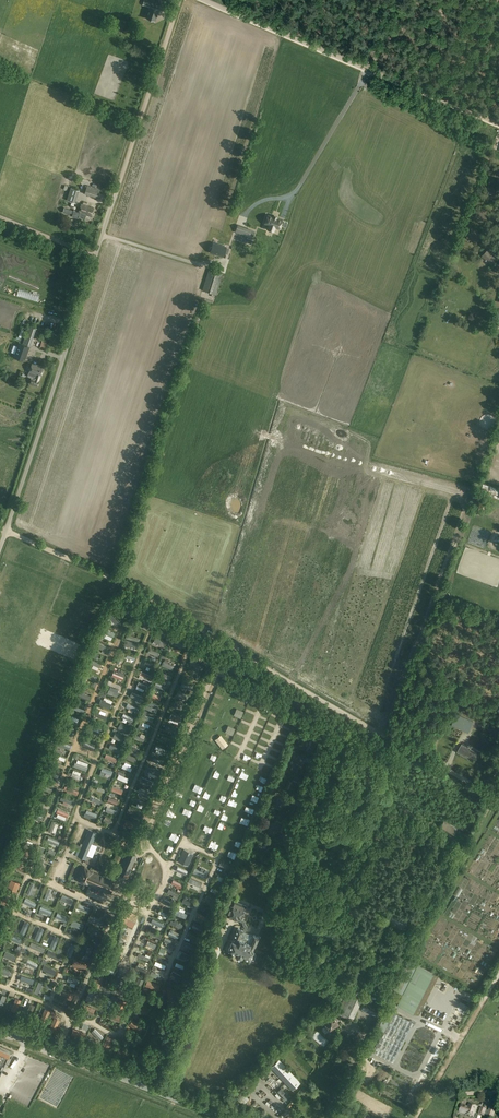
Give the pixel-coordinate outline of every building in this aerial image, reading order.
[(157,17),(158,13),(157,13),(158,9),(159,9),(154,7),(155,3),(156,3),(157,0),(144,0),(144,1),(151,3),(150,6),(151,6),(147,18),(155,21),(156,17),(157,17),(156,17),(157,17)] [(84,194),(98,198),(100,189),(87,185),(84,194)] [(494,195),(497,188),(496,188),(489,185),(486,192),(486,191),(494,195)] [(71,188),(67,200),(75,203),(79,190),(71,188)] [(74,210),(74,211),(64,208),(63,212),(72,215),(72,216),(79,218),(79,217),(85,218),(86,215),(91,217),(94,208),(81,204),(79,212),(81,212),(80,213),(75,211),(76,210),(74,210)] [(486,220),(489,213),(479,209),(476,216),(478,217),(478,218),(483,220),(483,218),(486,220)] [(267,229),(274,231),(275,227),(279,228),(282,220),(277,218),(274,217),(268,215),(265,223),(269,225),(267,229)] [(244,227),(242,234),(249,236),(251,230),(244,227)] [(481,235),(471,230),(468,237),(470,238),(470,239),(474,241),(474,240),(477,242),(481,235)] [(212,247),(211,247),(210,250),(211,251),(210,252),(223,256),(226,247),(213,243),(212,247)] [(249,262),(251,257),(233,250),(231,258),(242,262),(243,260),(249,262)] [(491,253),(488,250),(482,255),(491,264),(497,259),(490,253),(491,253)] [(202,290),(217,294),(223,273),(209,268),(202,290)] [(24,341),(30,342),(35,326),(29,324),(24,341)] [(42,342),(40,348),(47,350),(49,344),(42,342)] [(30,347),(22,344),(19,343),(14,357),(25,361),(30,347)] [(29,383),(37,386),(39,381),(40,376),(41,376),(44,367),(32,363),(27,376),(31,377),(29,383)] [(483,483),(480,492),(498,498),(498,489),(483,483)] [(127,609),(129,605),(121,600),(119,604),(127,609)] [(136,607),(131,617),(135,620),(141,610),(136,607)] [(117,626),(120,624),(111,614),(108,616),(117,626)] [(148,615),(143,628),(147,629),(152,617),(148,615)] [(102,633),(113,638),(115,634),(104,629),(102,633)] [(140,639),(127,634),(126,638),(139,643),(140,639)] [(156,638),(153,642),(166,648),(168,644),(156,638)] [(174,638),(172,642),(184,647),(186,644),(174,638)] [(139,644),(126,640),(125,645),(137,649),(139,644)] [(95,648),(106,652),(108,647),(97,643),(95,648)] [(179,654),(181,651),(171,646),(169,649),(179,654)] [(196,653),(194,657),(203,662),(205,658),(196,653)] [(89,665),(100,669),(102,664),(91,660),(89,665)] [(193,660),(190,664),(199,669),(202,666),(193,660)] [(175,666),(163,661),(162,666),(173,670),(175,666)] [(153,677),(141,672),(139,676),(151,681),(153,677)] [(85,677),(95,682),(97,677),(86,673),(85,677)] [(148,687),(139,682),(137,686),(146,691),(148,687)] [(183,683),(181,687),(192,692),(194,687),(183,683)] [(143,698),(132,693),(130,697),(141,702),(143,698)] [(112,705),(101,700),(99,705),(110,709),(112,705)] [(175,703),(173,707),(183,711),(185,707),(175,703)] [(139,709),(127,704),(126,708),(137,713),(139,709)] [(134,719),(123,714),(122,718),(132,723),(134,719)] [(171,714),(170,719),(180,723),(181,719),(171,714)] [(455,719),(452,725),(469,732),(473,724),(460,718),(459,721),(455,719)] [(130,730),(121,724),(118,728),(128,734),(130,730)] [(166,726),(165,730),(175,734),(176,730),(166,726)] [(125,738),(115,734),(113,738),(123,742),(125,738)] [(310,740),(306,750),(312,752),(316,743),(310,740)] [(68,750),(70,745),(58,741),(56,745),(68,750)] [(96,746),(85,741),(83,746),(93,751),(96,746)] [(457,752),(473,761),(478,753),(462,744),(457,752)] [(121,750),(111,745),(109,749),(120,754),(121,750)] [(200,753),(207,756),(211,748),(204,745),(200,753)] [(53,758),(64,762),(65,758),(54,754),(53,758)] [(154,758),(152,762),(162,766),(164,762),(154,758)] [(302,760),(296,758),(291,769),(297,772),(302,760)] [(88,767),(75,763),(73,767),(86,772),(88,767)] [(209,775),(212,769),(205,766),(202,772),(209,775)] [(231,767),(229,773),(238,775),(239,769),(231,767)] [(113,772),(103,768),(101,772),(112,776),(113,772)] [(92,779),(91,782),(108,789),(111,781),(114,779),(95,772),(94,774),(92,779)] [(299,783),(292,780),(288,789),(295,792),(299,783)] [(51,794),(53,790),(42,785),(40,789),(51,794)] [(79,791),(66,787),(64,791),(77,796),(79,791)] [(140,787),(138,791),(150,796),(151,792),(140,787)] [(274,790),(271,795),(278,798),(280,793),(274,790)] [(102,801),(91,796),(89,800),(100,805),(102,801)] [(75,802),(62,797),(61,801),(74,806),(75,802)] [(136,798),(134,802),(145,807),(147,803),(136,798)] [(284,800),(278,798),(274,807),(280,810),(284,800)] [(117,811),(107,807),(106,812),(116,815),(117,811)] [(69,814),(57,809),(56,813),(68,818),(69,814)] [(129,809),(128,813),(141,818),(143,814),(129,809)] [(163,817),(169,819),(172,814),(166,811),(163,817)] [(281,823),(275,820),(271,829),(277,832),(281,823)] [(439,827),(453,835),(457,828),(444,820),(439,827)] [(138,826),(124,821),(123,826),(136,831),(138,826)] [(92,857),(90,856),(90,855),(88,854),(97,833),(89,830),(83,844),(81,843),(80,845),(75,843),(74,846),(80,849),(82,846),(78,856),(86,859),(85,862),(94,866),(95,863),(91,861),(92,857)] [(266,840),(260,837),(256,847),(262,850),(266,840)] [(60,842),(48,838),(47,842),(58,846),(60,842)] [(171,843),(168,848),(172,851),(176,845),(171,843)] [(179,861),(188,865),(193,853),(184,849),(179,861)] [(124,854),(118,851),(113,860),(120,863),(124,854)] [(128,877),(131,870),(130,865),(135,854),(127,851),(118,873),(128,877)] [(45,860),(40,858),(36,870),(40,871),(45,860)] [(197,866),(206,870),(208,865),(199,861),(197,866)] [(12,868),(24,874),(25,870),(14,865),(12,868)] [(79,881),(88,885),(88,884),(108,892),(113,881),(93,872),(84,868),(79,881)] [(195,868),(193,872),(206,878),(208,873),(195,868)] [(189,874),(178,869),(177,872),(188,877),(189,874)] [(190,877),(188,881),(200,887),(202,882),(190,877)] [(174,879),(172,883),(181,888),(183,884),(174,879)] [(27,892),(31,894),(35,883),(31,881),(27,892)] [(187,883),(182,894),(198,901),(201,893),(202,890),(187,883)] [(44,898),(48,900),(52,889),(48,887),(44,898)] [(169,889),(167,893),(178,897),(179,894),(169,889)] [(11,913),(17,897),(0,891),(0,909),(11,913)] [(62,894),(61,899),(72,904),(74,899),(62,894)] [(217,899),(207,894),(205,898),(216,903),(217,899)] [(194,902),(183,897),(182,901),(192,906),(194,902)] [(26,898),(23,903),(34,907),(36,902),(26,898)] [(244,911),(247,906),(246,906),(247,903),(235,898),(234,901),(232,906),(227,916),(238,920),(240,921),(241,919),(245,911),(244,911)] [(78,902),(76,907),(88,912),(90,907),(78,902)] [(212,909),(202,904),(200,907),(211,912),(212,909)] [(41,905),(39,911),(50,915),(52,909),(41,905)] [(119,921),(133,927),(139,915),(124,908),(119,921)] [(5,929),(9,919),(11,913),(0,909),(0,928),(5,929)] [(184,917),(186,914),(177,909),(175,913),(184,917)] [(408,923),(391,914),(386,923),(404,932),(408,923)] [(92,916),(90,920),(102,925),(104,920),(92,916)] [(151,922),(161,927),(163,923),(152,918),(151,922)] [(73,919),(71,924),(82,928),(84,923),(73,919)] [(172,919),(170,923),(181,927),(183,924),(172,919)] [(19,932),(24,934),(29,923),(24,920),(19,932)] [(204,927),(193,922),(192,926),(202,930),(204,927)] [(89,926),(87,931),(99,935),(100,930),(89,926)] [(40,927),(34,939),(39,941),(44,929),(40,927)] [(147,932),(160,938),(161,934),(149,929),(147,932)] [(240,939),(241,935),(243,931),(238,929),(232,942),(229,949),(236,952),(236,953),(237,956),(240,957),(243,956),(243,955),(250,958),(254,959),(256,954),(253,952),(254,950),(253,949),(258,937),(254,935),(250,944),(240,939)] [(169,931),(167,934),(177,939),(179,935),(169,931)] [(11,933),(9,938),(20,943),(22,937),(11,933)] [(55,935),(50,946),(54,948),(59,936),(55,935)] [(143,936),(139,946),(156,953),(160,944),(160,943),(143,936)] [(177,941),(165,936),(163,940),(175,945),(177,941)] [(32,941),(29,946),(43,953),(45,948),(32,941)] [(163,945),(172,950),(174,945),(165,941),(163,945)] [(66,954),(71,956),(76,944),(71,942),(66,954)] [(87,948),(83,958),(86,960),(91,950),(87,948)] [(49,949),(47,954),(58,960),(61,955),(49,949)] [(5,951),(3,956),(14,959),(16,955),(5,951)] [(77,952),(75,958),(81,960),(83,955),(77,952)] [(114,952),(111,962),(117,965),(125,967),(129,958),(114,952)] [(27,959),(26,963),(36,967),(38,963),(27,959)] [(73,959),(71,964),(84,969),(86,964),(73,959)] [(148,963),(138,959),(136,963),(146,968),(148,963)] [(104,961),(102,966),(109,969),(108,972),(113,973),(116,966),(104,961)] [(186,966),(176,961),(174,965),(184,970),(186,966)] [(44,964),(42,969),(54,975),(56,970),(44,964)] [(418,964),(398,1004),(418,1014),(438,975),(418,964)] [(125,969),(119,967),(114,979),(120,981),(125,969)] [(182,974),(173,970),(171,974),(180,978),(182,974)] [(21,974),(20,979),(32,983),(34,978),(21,974)] [(103,976),(97,974),(93,986),(99,988),(103,976)] [(138,992),(143,978),(138,976),(133,990),(138,992)] [(34,991),(38,993),(43,983),(38,981),(34,991)] [(160,986),(147,981),(145,986),(157,991),(160,986)] [(61,990),(59,994),(70,1000),(72,995),(61,990)] [(90,990),(86,998),(91,1000),(95,992),(90,990)] [(350,994),(347,993),(338,1013),(345,1017),(347,1014),(354,1017),(362,1000),(352,995),(350,994)] [(157,999),(144,994),(142,999),(155,1004),(157,999)] [(15,997),(12,1007),(17,1009),(21,999),(15,997)] [(375,1015),(381,1004),(367,997),(362,1009),(375,1015)] [(29,1000),(24,998),(19,1012),(24,1014),(29,1000)] [(119,1001),(118,1004),(119,1004),(116,1011),(122,1013),(126,1002),(121,1000),(120,1001),(119,1001)] [(95,1009),(84,1005),(81,1010),(93,1015),(95,1009)] [(38,1021),(43,1023),(47,1011),(43,1010),(38,1021)] [(413,1021),(394,1011),(374,1051),(393,1061),(413,1021)] [(110,1012),(108,1017),(120,1022),(122,1016),(110,1012)] [(333,1013),(326,1018),(327,1019),(323,1022),(329,1032),(339,1025),(335,1019),(336,1018),(333,1013)] [(53,1015),(49,1027),(54,1029),(58,1017),(53,1015)] [(143,1028),(133,1020),(129,1025),(140,1033),(143,1028)] [(90,1027),(83,1046),(98,1052),(106,1033),(90,1027)] [(85,1033),(73,1029),(71,1035),(84,1039),(85,1033)] [(312,1038),(323,1045),(327,1040),(315,1032),(312,1038)] [(108,1036),(103,1049),(108,1051),(113,1039),(108,1036)] [(370,1036),(363,1049),(370,1052),(376,1039),(372,1037),(370,1036)] [(131,1053),(118,1048),(116,1054),(129,1059),(131,1053)] [(2,1070),(0,1069),(2,1066),(4,1066),(5,1064),(6,1062),(4,1061),(6,1058),(7,1059),(9,1054),(0,1050),(0,1075),(2,1070)] [(146,1052),(136,1058),(138,1063),(149,1057),(146,1052)] [(300,1082),(279,1060),(271,1067),(292,1090),(300,1082)] [(281,1087),(277,1091),(285,1099),(289,1096),(281,1087)] [(283,1105),(287,1101),(280,1095),(276,1098),(283,1105)] [(477,1107),(469,1104),(468,1107),(462,1105),(459,1112),(474,1117),(476,1117),(477,1115),(475,1114),(477,1107)] [(478,1114),(484,1117),(484,1116),(487,1116),(486,1117),(487,1117),(492,1117),(495,1110),(490,1108),(488,1111),(486,1110),(481,1108),(481,1109),(480,1109),(478,1114)]
